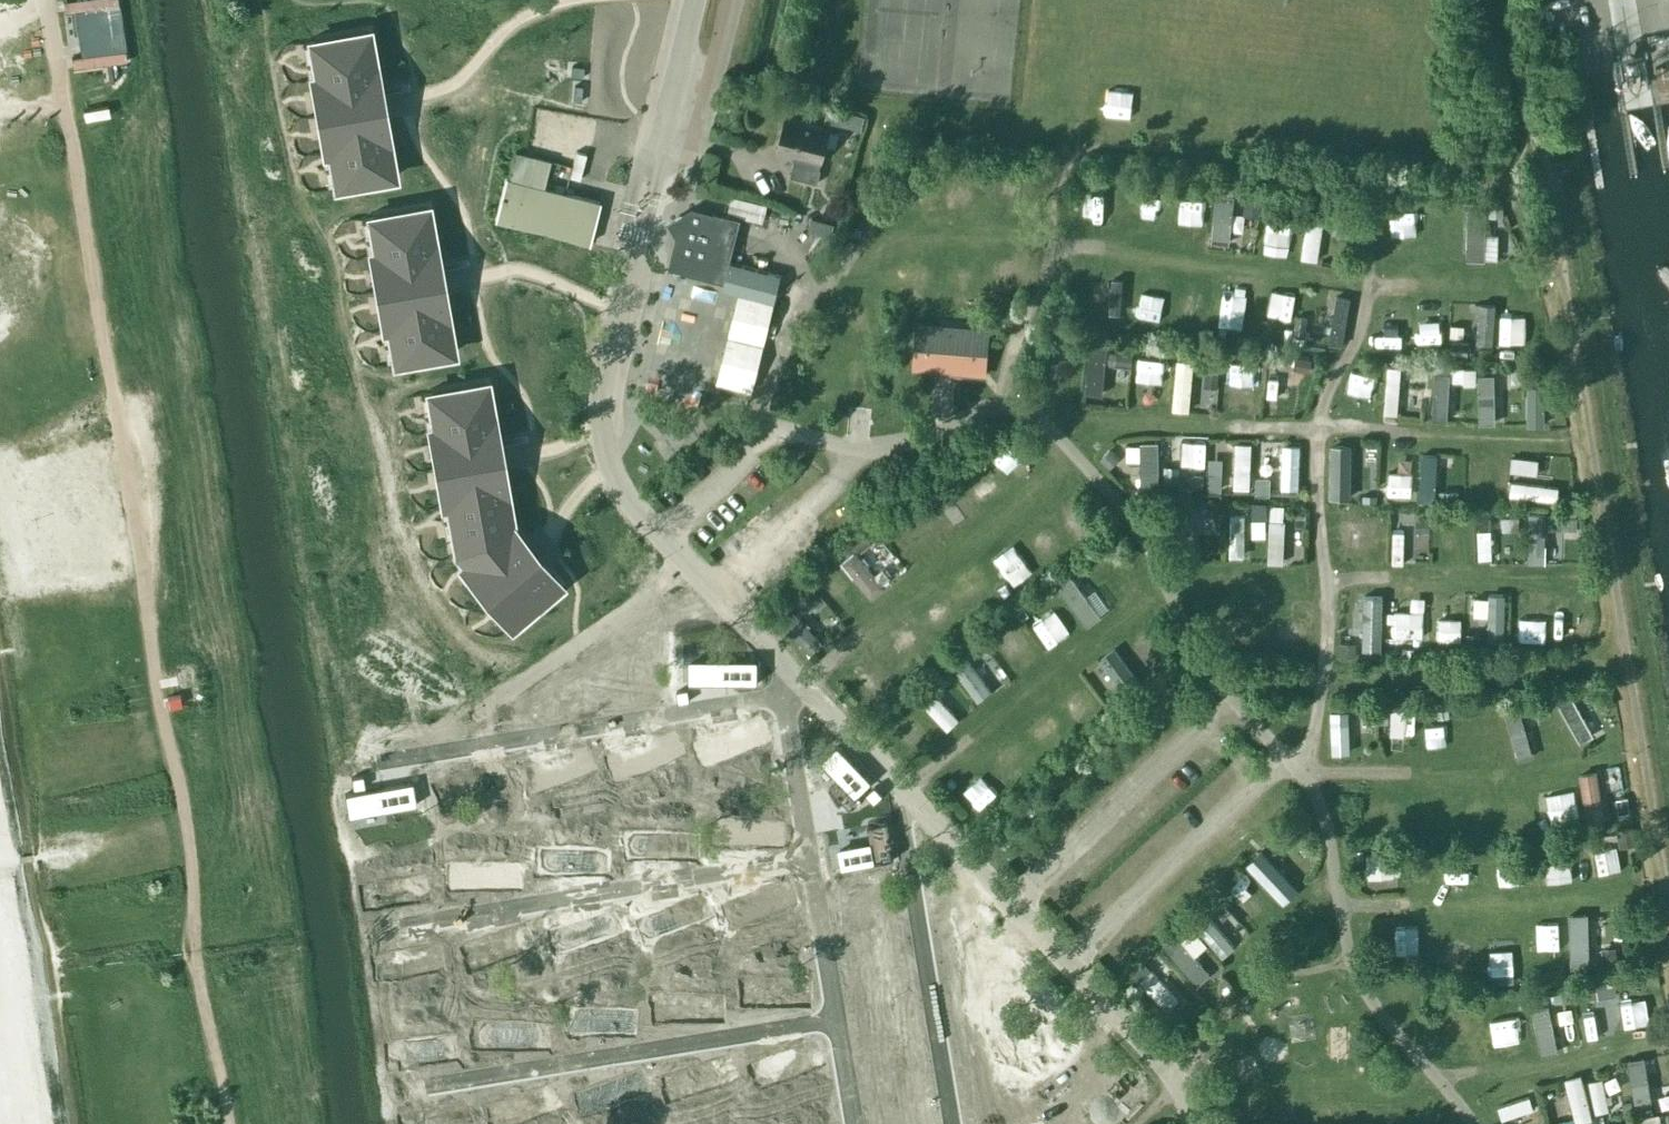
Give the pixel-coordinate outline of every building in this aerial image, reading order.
[(126,60),(118,6),(108,7),(108,0),(64,0),(65,12),(74,11),(80,55),(71,56),(72,67),(126,60)] [(317,59),(311,60),(317,91),(322,90),(330,134),(325,134),(330,166),(335,165),(339,185),(393,175),(367,30),(314,39),(317,59)] [(663,39),(658,61),(666,63),(671,42),(663,39)] [(825,115),(823,122),(841,126),(844,111),(827,107),(825,115)] [(819,168),(829,128),(785,116),(777,149),(795,153),(789,175),(817,182),(820,168),(819,168)] [(549,159),(514,150),(507,178),(504,178),(494,219),(589,244),(598,201),(542,186),(549,159)] [(1080,229),(1097,231),(1102,182),(1085,180),(1080,229)] [(1213,237),(1225,237),(1227,191),(1215,191),(1213,237)] [(1403,203),(1379,238),(1394,249),(1418,213),(1403,203)] [(376,235),(371,236),(376,267),(381,266),(389,309),(384,310),(390,342),(394,341),(398,361),(452,351),(427,206),(373,215),(376,235)] [(1487,207),(1466,207),(1468,258),(1500,257),(1499,230),(1487,231),(1487,207)] [(740,292),(772,299),(774,300),(780,274),(729,261),(740,218),(712,211),(708,227),(687,222),(679,227),(684,235),(676,264),(688,267),(687,273),(724,282),(722,287),(740,292)] [(1303,260),(1322,261),(1324,215),(1306,214),(1303,260)] [(1105,273),(1103,313),(1119,313),(1120,274),(1105,273)] [(1232,303),(1253,304),(1254,281),(1232,281),(1232,303)] [(1280,303),(1299,303),(1299,290),(1281,289),(1280,303)] [(771,301),(772,299),(740,292),(740,294),(739,293),(717,382),(750,390),(773,302),(771,301)] [(1401,318),(1415,318),(1415,302),(1402,301),(1401,318)] [(683,315),(682,336),(696,337),(697,316),(683,315)] [(988,330),(916,324),(912,368),(984,374),(988,330)] [(1088,353),(1086,395),(1107,397),(1110,354),(1088,353)] [(1294,405),(1291,357),(1279,358),(1280,378),(1267,379),(1269,406),(1294,405)] [(1174,413),(1192,414),(1194,359),(1176,358),(1174,413)] [(1132,405),(1148,405),(1149,366),(1133,366),(1132,405)] [(1386,366),(1385,415),(1400,416),(1402,366),(1386,366)] [(1477,388),(1477,367),(1464,368),(1465,388),(1477,388)] [(1432,417),(1451,418),(1453,370),(1434,370),(1432,417)] [(1497,426),(1496,391),(1503,390),(1502,371),(1478,371),(1480,427),(1497,426)] [(1359,404),(1382,405),(1383,376),(1361,375),(1359,404)] [(435,411),(430,412),(435,443),(440,442),(448,485),(443,486),(448,518),(453,517),(459,550),(478,571),(474,575),(503,609),(506,606),(516,617),(558,582),(511,525),(486,381),(431,391),(435,411)] [(1545,425),(1546,382),(1527,382),(1526,425),(1545,425)] [(1223,458),(1221,438),(1207,440),(1209,459),(1223,458)] [(338,442),(344,468),(354,466),(348,439),(338,442)] [(1141,440),(1141,474),(1156,474),(1155,439),(1141,440)] [(1016,441),(992,457),(1002,470),(1025,454),(1016,441)] [(1203,469),(1206,443),(1184,441),(1181,467),(1203,469)] [(1235,442),(1234,491),(1251,491),(1253,442),(1235,442)] [(1140,443),(1128,444),(1129,460),(1141,459),(1140,443)] [(1283,444),(1282,490),(1299,491),(1300,444),(1283,444)] [(1112,473),(1122,457),(1108,448),(1098,464),(1112,473)] [(1380,450),(1379,499),(1397,499),(1399,450),(1380,450)] [(1420,453),(1418,497),(1435,498),(1437,453),(1420,453)] [(1370,461),(1347,461),(1348,480),(1370,479),(1370,461)] [(1206,471),(1207,489),(1221,488),(1220,470),(1206,471)] [(1183,489),(1205,485),(1203,471),(1180,475),(1183,489)] [(1271,492),(1271,476),(1254,475),(1253,491),(1271,492)] [(1530,497),(1557,502),(1560,485),(1533,481),(1530,497)] [(1227,564),(1246,565),(1247,512),(1228,512),(1227,564)] [(1253,517),(1253,536),(1267,536),(1267,517),(1253,517)] [(1270,519),(1268,559),(1285,560),(1287,519),(1270,519)] [(1491,527),(1478,527),(1479,556),(1493,556),(1491,527)] [(1412,561),(1413,537),(1391,537),(1391,561),(1412,561)] [(1525,564),(1546,565),(1547,539),(1526,539),(1525,564)] [(888,559),(881,566),(859,543),(840,560),(871,594),(897,569),(888,559)] [(1507,546),(1494,548),(1497,565),(1509,563),(1507,546)] [(1003,589),(1020,577),(1015,569),(998,580),(1003,589)] [(1058,585),(1088,625),(1103,614),(1073,574),(1058,585)] [(1443,587),(1442,635),(1462,635),(1463,588),(1443,587)] [(1554,630),(1555,588),(1526,588),(1525,630),(1554,630)] [(841,591),(829,600),(839,612),(850,604),(841,591)] [(804,600),(780,612),(794,638),(818,625),(804,600)] [(1045,601),(1029,614),(1043,631),(1059,618),(1045,601)] [(1008,610),(1000,622),(1015,634),(1024,622),(1008,610)] [(385,612),(363,613),(364,635),(386,634),(385,612)] [(1395,641),(1420,640),(1419,613),(1394,614),(1395,641)] [(998,625),(982,635),(1010,678),(1026,668),(998,625)] [(692,665),(720,706),(735,696),(707,655),(692,665)] [(979,655),(962,673),(979,689),(996,672),(979,655)] [(1091,666),(1107,691),(1119,683),(1102,658),(1091,666)] [(189,671),(177,673),(182,704),(195,701),(189,671)] [(935,691),(922,705),(949,729),(961,716),(935,691)] [(1579,736),(1594,728),(1573,691),(1559,699),(1579,736)] [(1385,733),(1407,734),(1408,708),(1385,708),(1385,733)] [(643,726),(629,737),(646,760),(660,749),(643,726)] [(604,737),(611,748),(626,738),(620,727),(604,737)] [(730,773),(742,761),(725,743),(713,754),(730,773)] [(709,799),(728,791),(712,754),(693,761),(709,799)] [(434,801),(432,758),(411,759),(414,802),(434,801)] [(1598,765),(1580,766),(1582,798),(1600,797),(1598,765)] [(980,814),(1000,796),(983,778),(964,796),(980,814)] [(658,791),(675,815),(690,804),(673,781),(658,791)] [(888,811),(876,816),(884,837),(897,832),(888,811)] [(445,863),(465,862),(465,819),(445,819),(445,863)] [(481,821),(482,865),(499,865),(497,821),(481,821)] [(865,884),(878,870),(845,838),(831,852),(865,884)] [(608,840),(597,850),(616,872),(627,863),(608,840)] [(870,857),(885,855),(883,841),(868,843),(870,857)] [(1571,848),(1546,849),(1546,877),(1572,877),(1571,848)] [(1396,851),(1367,851),(1368,881),(1397,881),(1396,851)] [(1273,855),(1259,864),(1280,897),(1294,888),(1273,855)] [(1454,856),(1454,871),(1479,872),(1480,857),(1454,856)] [(1500,859),(1500,890),(1525,890),(1524,859),(1500,859)] [(520,898),(501,898),(501,938),(520,938),(520,898)] [(472,901),(473,933),(490,932),(488,900),(472,901)] [(432,906),(439,953),(456,951),(448,903),(432,906)] [(1589,947),(1589,907),(1571,907),(1572,947),(1589,947)] [(1211,918),(1201,926),(1222,956),(1233,948),(1211,918)] [(1162,943),(1194,982),(1211,968),(1197,951),(1207,942),(1189,921),(1162,943)] [(371,944),(409,942),(408,922),(370,924),(371,944)] [(643,975),(655,965),(629,934),(617,943),(643,975)] [(1560,961),(1559,936),(1536,937),(1537,962),(1560,961)] [(837,953),(852,967),(861,957),(846,943),(837,953)] [(724,953),(705,964),(725,997),(744,986),(724,953)] [(745,959),(752,975),(763,969),(756,954),(745,959)] [(460,962),(424,967),(431,1013),(445,1011),(441,984),(463,981),(460,962)] [(485,1012),(483,962),(469,962),(471,1012),(485,1012)] [(530,1015),(528,965),(513,966),(515,1015),(530,1015)] [(1153,967),(1140,977),(1166,1010),(1179,1001),(1153,967)] [(1617,973),(1623,1022),(1639,1019),(1632,971),(1617,973)] [(391,980),(394,989),(383,993),(388,1009),(423,999),(415,973),(391,980)] [(699,1030),(717,1016),(687,978),(669,992),(699,1030)] [(1547,987),(1549,999),(1531,1001),(1537,1049),(1559,1046),(1555,1015),(1570,1013),(1566,985),(1547,987)] [(1592,995),(1577,996),(1579,1035),(1594,1034),(1592,995)] [(1507,1048),(1509,1001),(1486,1000),(1484,1047),(1507,1048)] [(649,1016),(634,1030),(670,1069),(685,1055),(649,1016)] [(1018,1062),(1035,1048),(1019,1029),(1002,1043),(1018,1062)] [(756,1082),(768,1071),(734,1034),(722,1045),(756,1082)] [(530,1081),(545,1085),(554,1050),(539,1046),(530,1081)] [(493,1051),(492,1083),(508,1083),(509,1052),(493,1051)] [(1651,1052),(1631,1053),(1634,1103),(1653,1103),(1651,1052)] [(474,1108),(472,1057),(457,1057),(459,1108),(474,1108)] [(640,1084),(654,1075),(645,1062),(631,1071),(640,1084)] [(381,1064),(382,1104),(432,1103),(431,1063),(381,1064)] [(723,1113),(737,1103),(707,1063),(693,1074),(723,1113)] [(1576,1120),(1592,1116),(1580,1070),(1564,1074),(1576,1120)] [(1604,1072),(1587,1076),(1595,1112),(1613,1107),(1604,1072)] [(681,1080),(688,1100),(701,1096),(695,1076),(681,1080)] [(486,1085),(473,1085),(474,1108),(487,1107),(486,1085)] [(655,1099),(674,1123),(697,1123),(670,1088),(655,1099)] [(1529,1092),(1498,1104),(1505,1121),(1536,1110),(1529,1092)] [(780,1111),(769,1123),(796,1123),(780,1111)] [(625,1114),(613,1123),(633,1123),(625,1114)]
